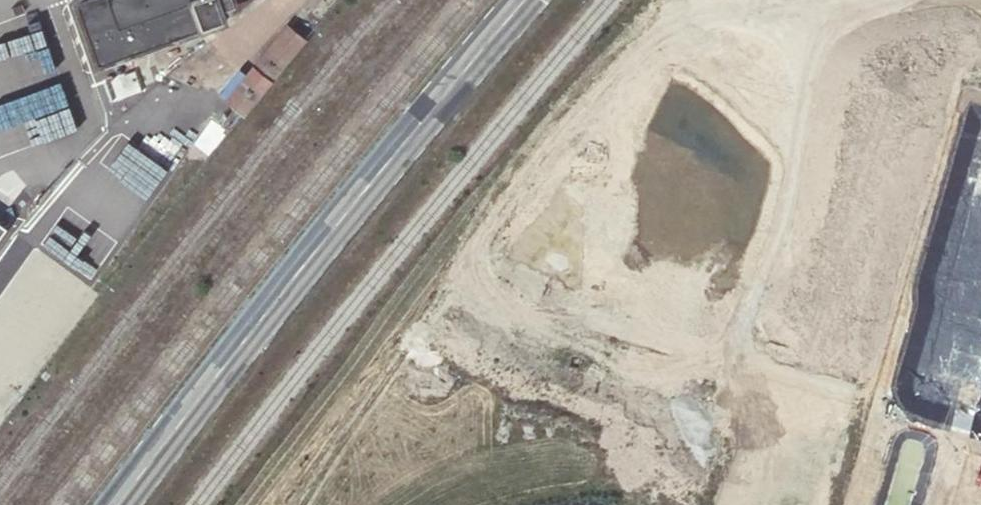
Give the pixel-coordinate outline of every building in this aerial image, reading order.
[(70,3),(90,58),(196,20),(201,34),(222,26),(217,12),(233,7),(231,0),(78,0),(70,3)] [(319,51),(296,34),(234,111),(256,127),(319,51)] [(28,122),(65,106),(55,84),(18,100),(28,122)] [(730,122),(760,137),(778,101),(747,86),(730,122)] [(654,165),(690,163),(687,106),(651,108),(654,165)] [(873,158),(873,121),(834,122),(835,159),(873,158)] [(109,171),(148,200),(169,171),(129,142),(109,171)] [(882,189),(881,145),(865,163),(845,163),(829,149),(800,267),(820,285),(799,309),(786,306),(784,313),(799,313),(800,339),(832,338),(844,325),(854,334),(854,353),(880,352),(903,327),(916,327),(920,310),(937,314),(962,313),(963,308),(962,268),(980,247),(980,225),(973,218),(936,219),(910,195),(882,189)] [(644,169),(592,269),(646,297),(698,197),(644,169)] [(733,247),(736,210),(703,208),(700,244),(733,247)]
